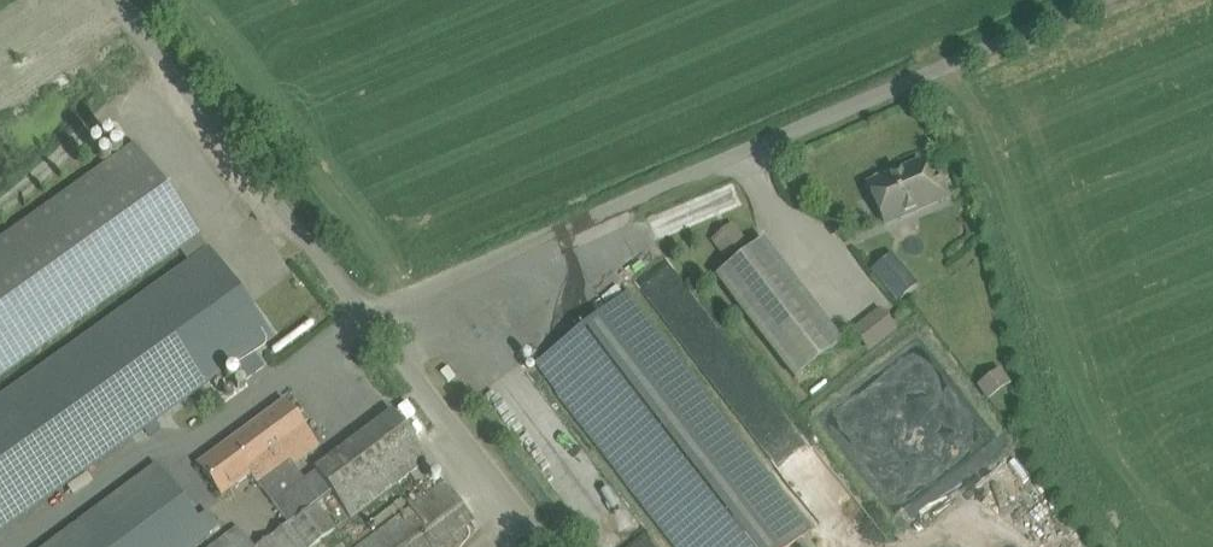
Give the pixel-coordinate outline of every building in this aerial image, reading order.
[(0,240),(0,378),(179,250),(187,260),(207,246),(134,144),(0,240)] [(868,185),(885,225),(948,198),(939,176),(927,181),(920,163),(868,185)] [(733,223),(710,241),(724,259),(747,241),(733,223)] [(842,344),(777,260),(762,241),(716,276),(796,380),(842,344)] [(233,364),(238,370),(255,357),(251,352),(271,338),(243,298),(209,251),(0,400),(0,530),(233,364)] [(870,271),(897,302),(918,284),(892,252),(870,271)] [(664,316),(691,295),(661,257),(634,278),(664,316)] [(536,363),(678,546),(790,546),(812,531),(771,478),(770,479),(626,293),(536,363)] [(336,529),(308,491),(323,480),(351,518),(428,460),(393,413),(304,480),(293,465),(319,446),(286,401),(199,465),(222,496),(251,475),(287,523),(271,535),(256,546),(311,546),(336,529)] [(398,416),(403,422),(409,417),(404,411),(398,416)] [(59,546),(205,546),(225,532),(214,517),(204,524),(163,470),(59,546)] [(480,529),(445,483),(359,546),(456,546),(480,529)] [(239,529),(214,546),(253,546),(239,529)]
